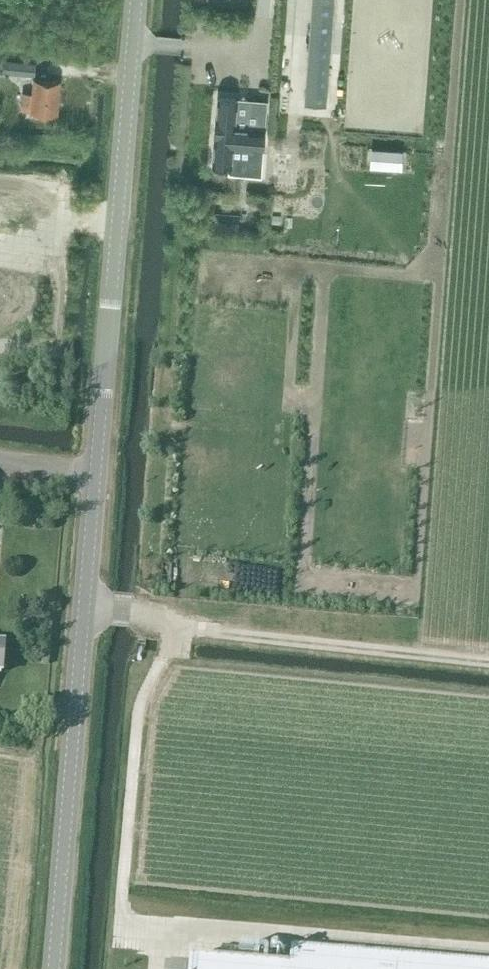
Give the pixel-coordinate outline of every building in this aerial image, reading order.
[(306,102),(324,103),(333,0),(314,0),(306,102)] [(4,59),(3,73),(35,76),(36,62),(4,59)] [(22,92),(21,109),(57,113),(62,81),(34,78),(32,93),(22,92)] [(218,97),(213,164),(225,165),(225,166),(226,166),(227,165),(231,166),(233,145),(262,147),(264,129),(266,101),(236,98),(218,97)] [(403,149),(372,147),(371,164),(402,166),(403,149)] [(188,968),(303,968),(189,959),(188,968)]
